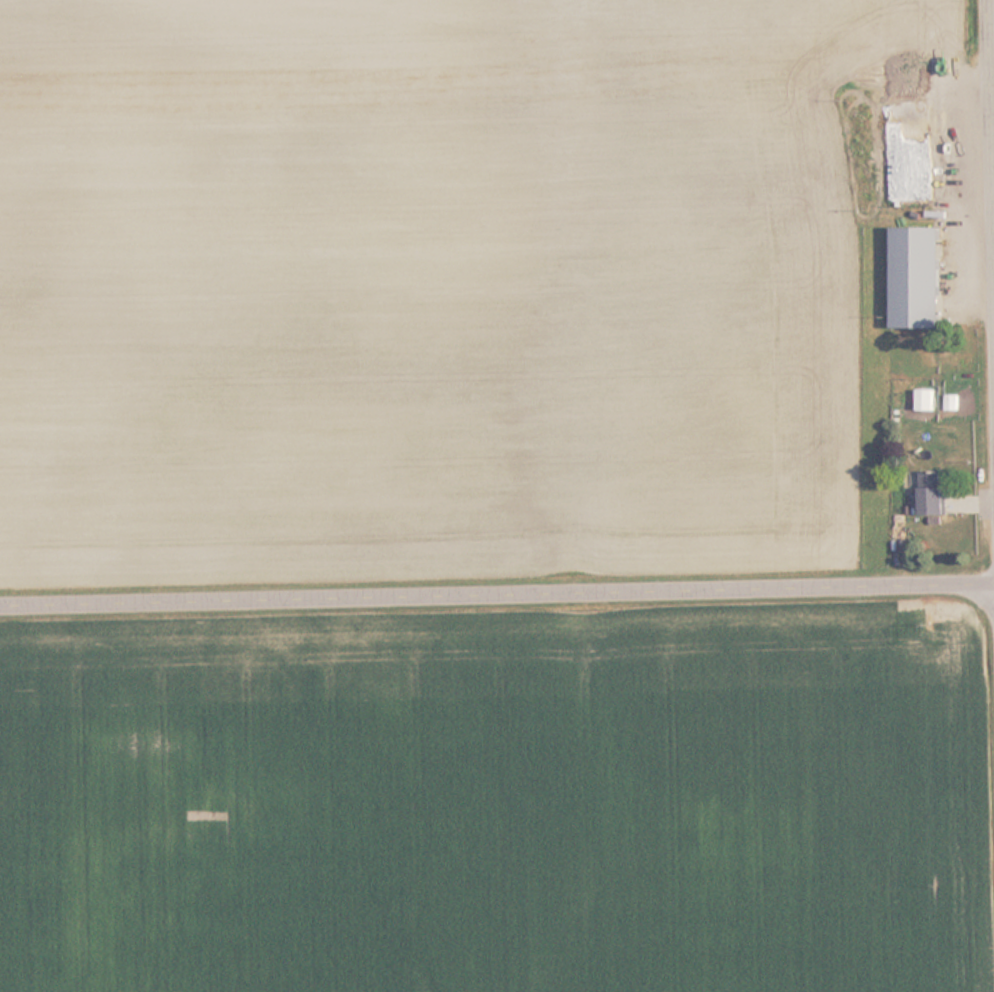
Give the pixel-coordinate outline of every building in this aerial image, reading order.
[(862,70),(865,148),(888,148),(888,160),(931,159),(929,68),(862,70)] [(892,328),(940,328),(940,227),(892,227),(892,328)] [(945,473),(921,473),(921,515),(945,515),(945,473)]
